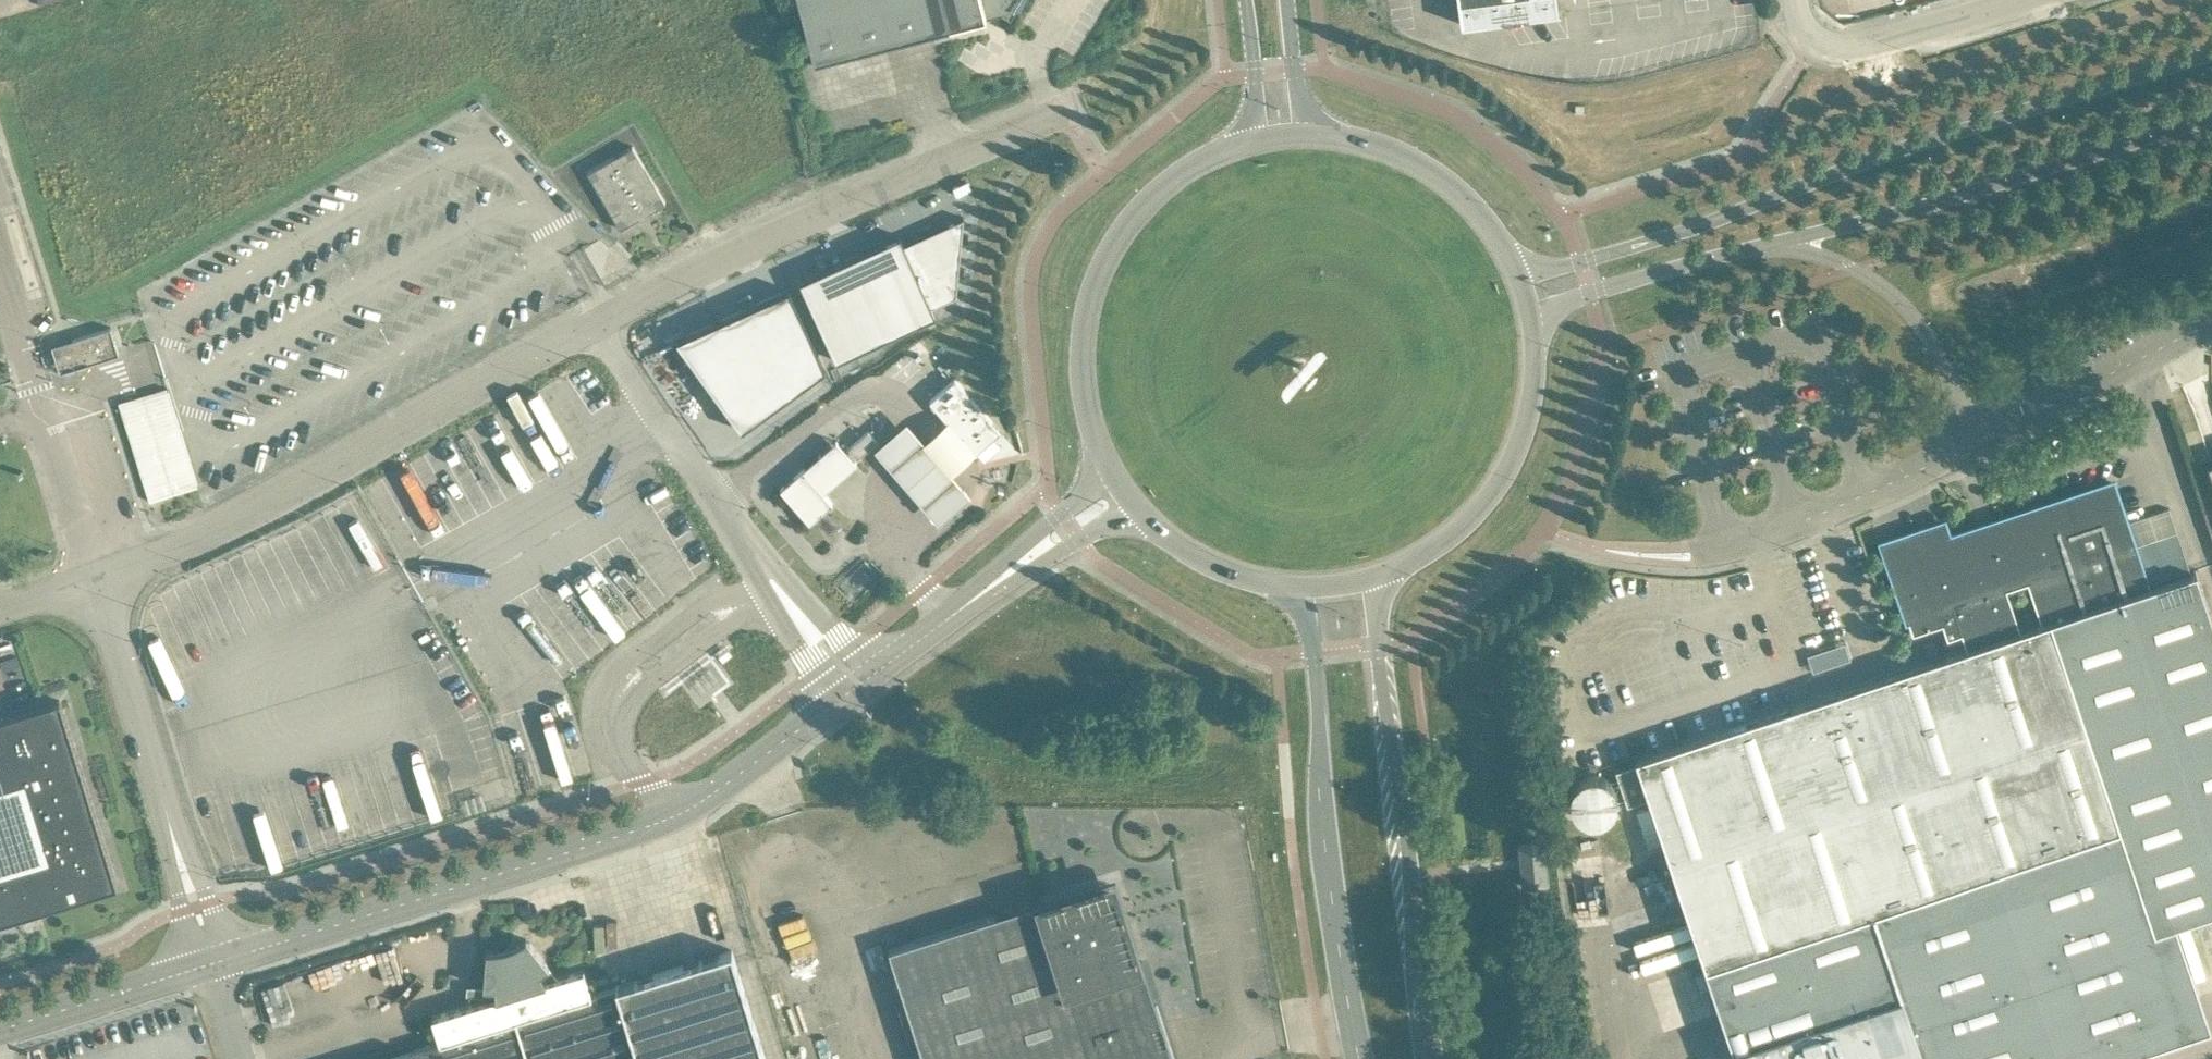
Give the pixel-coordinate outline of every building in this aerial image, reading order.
[(814,60),(986,16),(985,13),(998,10),(1011,17),(1021,0),(799,0),(814,60)] [(1462,23),(1558,10),(1556,0),(1458,0),(1462,23)] [(666,201),(631,142),(586,168),(620,228),(666,201)] [(900,235),(800,280),(837,360),(937,315),(933,306),(956,296),(964,217),(904,244),(900,235)] [(690,342),(679,347),(720,403),(723,407),(724,409),(726,408),(740,427),(738,428),(745,438),(800,399),(799,397),(816,385),(817,386),(830,377),(793,296),(787,298),(787,299),(783,301),(782,301),(780,301),(781,303),(761,312),(761,310),(751,315),(747,317),(746,317),(745,318),(745,319),(725,328),(725,327),(716,330),(717,332),(697,341),(696,339),(695,340),(695,341),(690,343),(690,342)] [(79,359),(81,364),(119,352),(111,327),(73,339),(74,344),(59,348),(64,364),(79,359)] [(993,422),(955,378),(930,399),(948,420),(976,452),(1000,430),(993,422)] [(120,403),(149,499),(198,484),(168,388),(120,403)] [(895,428),(877,443),(886,454),(905,476),(923,497),(941,517),(950,510),(974,489),(960,473),(953,465),(960,459),(975,446),(948,414),(932,428),(926,433),(921,427),(910,415),(895,428)] [(849,447),(857,457),(877,440),(868,430),(849,447)] [(781,488),(810,522),(819,514),(833,502),(824,492),(839,478),(857,463),(837,440),(819,455),(791,480),(781,488)] [(2196,571),(2147,587),(2112,482),(1991,523),(1993,528),(1981,532),(1979,527),(1948,537),(1943,522),(1882,543),(1913,633),(1942,624),(1947,638),(1962,633),(1967,648),(1636,758),(1637,763),(1649,797),(1706,968),(1696,971),(1700,986),(1711,982),(1736,1058),(2115,1058),(2189,1034),(2154,929),(2211,909),(2211,620),(2196,571)] [(1935,641),(1924,645),(1927,656),(1938,652),(1935,641)] [(0,717),(0,920),(24,912),(117,884),(60,699),(0,717)] [(1649,797),(1637,763),(1616,770),(1628,805),(1649,797)] [(1597,774),(1594,773),(1591,774),(1588,774),(1585,775),(1583,776),(1580,778),(1578,780),(1576,782),(1574,784),(1572,787),(1571,789),(1570,792),(1570,795),(1570,798),(1570,801),(1571,804),(1572,807),(1573,810),(1575,812),(1577,814),(1579,816),(1582,818),(1585,819),(1587,820),(1590,821),(1593,821),(1596,821),(1599,820),(1602,819),(1605,818),(1607,817),(1610,815),(1612,813),(1614,810),(1615,808),(1616,805),(1617,802),(1618,799),(1618,796),(1617,793),(1617,790),(1616,787),(1614,785),(1612,782),(1610,780),(1608,778),(1606,777),(1603,775),(1600,774),(1597,774)] [(1548,883),(1544,842),(1519,845),(1523,885),(1548,883)] [(1120,910),(1121,909),(1120,908),(1119,908),(1111,884),(1043,905),(1041,899),(996,914),(889,948),(924,1058),(1174,1058),(1142,959),(1136,961),(1123,920),(1124,919),(1124,918),(1122,918),(1120,910)] [(732,949),(616,985),(616,986),(592,994),(584,970),(546,981),(540,973),(550,966),(529,940),(528,941),(528,942),(524,945),(519,947),(514,950),(509,952),(504,953),(498,954),(493,954),(488,954),(486,954),(484,986),(483,1001),(432,1017),(440,1041),(415,1048),(415,1050),(411,1051),(385,1058),(766,1058),(732,949)]
